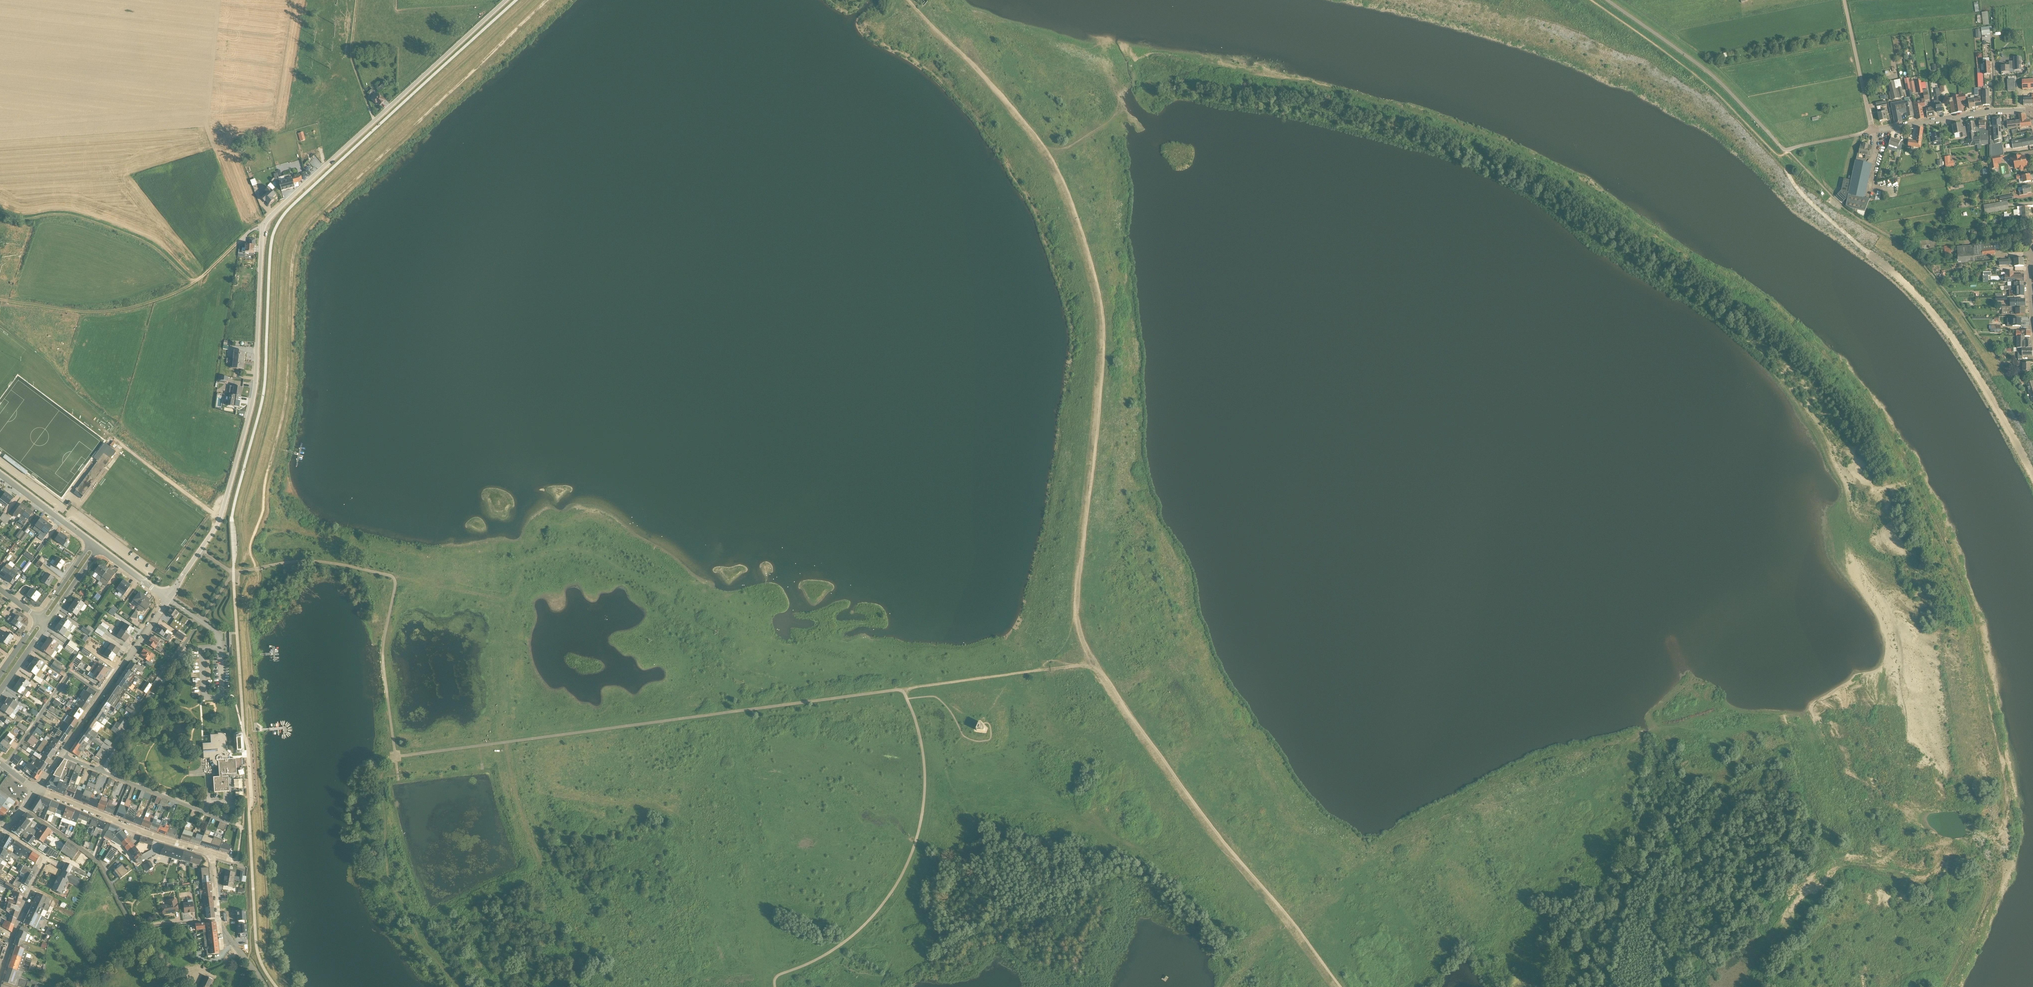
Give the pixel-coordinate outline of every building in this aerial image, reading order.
[(1990,34),(1990,33),(1989,27),(1981,28),(1982,35),(1990,34)] [(2009,66),(2001,66),(2001,73),(2009,73),(2009,72),(2015,72),(2015,71),(2021,71),(2021,57),(2014,57),(2014,62),(2009,62),(2009,66)] [(1905,79),(1907,91),(1908,90),(1909,96),(1909,98),(1913,97),(1912,93),(1910,82),(1909,83),(1908,78),(1905,79)] [(2032,90),(2032,79),(2022,80),(2022,90),(2032,90)] [(1892,100),(1904,97),(1900,80),(1888,83),(1892,100)] [(369,98),(376,106),(377,105),(380,107),(385,103),(378,95),(386,89),(383,85),(374,92),(373,90),(367,95),(370,97),(369,98)] [(1941,101),(1941,94),(1940,92),(1936,92),(1937,101),(1934,101),(1935,106),(1936,106),(1937,113),(1943,112),(1941,101)] [(1950,103),(1950,106),(1951,114),(1962,112),(1960,101),(1964,101),(1964,105),(1966,105),(1965,95),(1962,95),(1961,93),(1959,93),(1959,95),(1953,96),(1954,102),(1950,103)] [(2023,99),(2023,105),(2032,105),(2032,95),(2032,99),(2023,99)] [(1914,105),(1915,105),(1918,120),(1924,119),(1922,109),(1922,108),(1925,107),(1924,100),(1924,99),(1920,100),(1920,101),(1914,102),(1914,105)] [(1907,113),(1905,104),(1904,101),(1891,103),(1895,124),(1902,122),(1901,114),(1907,113)] [(1911,102),(1905,104),(1907,113),(1908,117),(1914,116),(1911,102)] [(1934,117),(1933,107),(1926,108),(1927,118),(1934,117)] [(1886,115),(1885,109),(1878,110),(1878,114),(1880,122),(1887,120),(1886,115)] [(2025,115),(2019,115),(2020,121),(2021,128),(2031,126),(2030,120),(2025,121),(2024,118),(2026,118),(2025,115)] [(1979,122),(1980,136),(1980,142),(1988,141),(1988,136),(1983,136),(1982,128),(1986,128),(1985,121),(1979,122)] [(1967,123),(1969,140),(1973,140),(1972,132),(1976,132),(1975,122),(1967,123)] [(1965,133),(1966,133),(1965,128),(1962,128),(1961,124),(1953,126),(1954,131),(1954,134),(1960,133),(1961,138),(1966,137),(1965,133)] [(1990,145),(2002,143),(2001,126),(1994,127),(1994,140),(1990,141),(1990,145)] [(1921,148),(1923,128),(1918,128),(1917,142),(1909,141),(1908,146),(1921,148)] [(1933,142),(1941,141),(1940,137),(1939,137),(1938,134),(1932,134),(1933,142)] [(1892,146),(1898,148),(1901,141),(1891,138),(1889,144),(1892,145),(1892,146)] [(2014,142),(2015,148),(2032,145),(2032,139),(2014,142)] [(2002,143),(1990,145),(1990,158),(2001,156),(2003,155),(2002,143)] [(1864,144),(1864,145),(1862,144),(1860,152),(1858,152),(1856,161),(1846,205),(1850,208),(1852,209),(1856,210),(1865,212),(1869,202),(1870,200),(1865,199),(1872,164),(1866,163),(1867,159),(1868,159),(1869,156),(1870,156),(1872,146),(1868,145),(1864,144)] [(1953,166),(1953,160),(1950,161),(1950,156),(1944,156),(1944,167),(1953,166)] [(2001,156),(1990,158),(1989,158),(1991,169),(1999,168),(1998,164),(2002,163),(2001,156)] [(2015,169),(2018,168),(2019,170),(2020,170),(2022,170),(2023,169),(2024,167),(2027,167),(2027,165),(2028,164),(2027,162),(2026,161),(2026,158),(2024,157),(2021,157),(2021,156),(2016,157),(2012,158),(2010,159),(2011,165),(2014,164),(2015,169)] [(2025,174),(2016,176),(2017,180),(2023,179),(2023,183),(2031,181),(2030,175),(2025,176),(2025,174)] [(293,182),(292,179),(287,180),(288,182),(286,182),(284,177),(278,178),(280,184),(279,184),(282,193),(295,189),(294,186),(293,182)] [(1847,198),(1848,192),(1847,192),(1850,180),(1844,179),(1841,191),(1837,195),(1836,196),(1843,202),(1847,198)] [(257,186),(255,180),(250,182),(254,192),(259,191),(257,186)] [(2030,186),(2022,187),(2023,191),(2019,192),(2019,196),(2027,194),(2027,193),(2031,193),(2030,186)] [(263,194),(260,196),(265,203),(266,202),(269,206),(274,201),(269,194),(265,197),(263,194)] [(2007,202),(1983,206),(1984,214),(2008,209),(2007,202)] [(2011,221),(2029,219),(2029,207),(2021,208),(2021,206),(2017,207),(2017,211),(2018,211),(2019,216),(2000,218),(2000,223),(2011,222),(2011,221)] [(255,250),(256,241),(249,240),(249,247),(246,247),(246,245),(239,248),(238,254),(239,254),(238,258),(244,259),(245,255),(246,255),(246,254),(255,254),(255,252),(255,251),(255,250)] [(1972,244),(1973,246),(1957,248),(1958,263),(1975,262),(1975,261),(1984,260),(1984,256),(1995,254),(1995,250),(2002,249),(2001,243),(1976,246),(1975,244),(1972,244)] [(2014,265),(2014,267),(2024,267),(2024,259),(2008,259),(1999,260),(1999,266),(2014,265)] [(2007,282),(2011,282),(2014,282),(2024,282),(2024,275),(2013,275),(2013,271),(2007,271),(2007,272),(2006,272),(2006,275),(2005,275),(2005,282),(2007,282)] [(2009,297),(2012,297),(2017,297),(2024,297),(2024,287),(2017,287),(2017,289),(2009,290),(2009,297)] [(2003,307),(2002,307),(2000,307),(2000,311),(2002,311),(2002,315),(2011,315),(2024,315),(2024,309),(2016,309),(2016,312),(2012,312),(2012,307),(2003,307)] [(2018,337),(2017,348),(2018,348),(2022,348),(2032,348),(2031,341),(2026,341),(2026,342),(2025,342),(2025,337),(2018,337)] [(2032,356),(2032,348),(2022,348),(2018,348),(2018,360),(2022,359),(2022,357),(2032,356)] [(233,354),(232,359),(244,361),(245,354),(235,352),(234,354),(233,354)] [(244,361),(227,359),(226,364),(231,364),(231,369),(243,371),(244,361)] [(2013,364),(2016,364),(2016,366),(2023,366),(2023,371),(2030,371),(2030,364),(2021,364),(2021,361),(2016,361),(2013,361),(2013,364)] [(225,383),(225,379),(227,380),(228,374),(225,373),(224,378),(220,377),(220,382),(225,383)] [(229,396),(241,397),(242,388),(229,386),(228,395),(229,396)] [(240,408),(240,406),(241,397),(229,396),(229,397),(226,397),(225,403),(227,404),(227,403),(228,403),(228,407),(237,408),(240,408)] [(75,491),(83,496),(116,452),(104,444),(93,458),(97,460),(96,462),(97,463),(77,489),(76,488),(75,490),(76,491),(75,491)] [(5,508),(7,506),(8,506),(13,498),(5,492),(0,499),(0,504),(5,508)] [(19,519),(27,508),(21,504),(12,516),(16,519),(17,517),(19,519)] [(27,508),(17,522),(23,526),(27,520),(28,520),(33,513),(27,508)] [(0,525),(3,527),(5,524),(6,524),(11,518),(7,515),(0,525)] [(44,520),(40,517),(34,525),(35,526),(32,529),(38,534),(47,523),(44,521),(44,520)] [(37,538),(42,541),(46,535),(52,527),(47,523),(37,535),(38,536),(37,538)] [(24,533),(20,530),(15,537),(19,540),(24,533)] [(27,536),(24,533),(19,540),(22,542),(27,536)] [(68,539),(60,533),(55,540),(63,546),(66,548),(68,545),(65,543),(68,539)] [(26,552),(24,555),(32,561),(34,559),(26,552)] [(55,557),(53,560),(54,562),(52,565),(60,570),(64,563),(55,557)] [(0,572),(0,577),(4,580),(12,568),(15,565),(10,562),(8,565),(7,564),(4,567),(0,572)] [(108,569),(103,566),(99,567),(95,572),(97,574),(97,575),(95,577),(96,579),(99,581),(108,569)] [(18,573),(12,568),(4,580),(10,584),(16,575),(18,573)] [(114,574),(108,569),(99,581),(106,586),(114,574)] [(54,579),(45,573),(39,581),(48,587),(54,579)] [(122,595),(123,596),(131,586),(123,580),(116,590),(119,592),(118,592),(116,595),(120,597),(122,595)] [(40,595),(30,588),(27,592),(29,594),(27,596),(34,601),(36,599),(37,599),(40,595)] [(133,606),(137,609),(145,597),(139,592),(132,601),(133,601),(131,603),(134,605),(133,606)] [(101,596),(97,593),(92,600),(96,603),(101,596)] [(148,602),(149,600),(145,597),(137,609),(142,613),(143,610),(145,612),(149,607),(148,606),(150,604),(148,602)] [(84,604),(76,599),(72,605),(83,612),(86,606),(84,605),(84,604)] [(84,603),(88,606),(93,610),(95,607),(90,604),(85,600),(84,603)] [(80,611),(72,605),(67,611),(76,617),(80,611)] [(183,624),(187,619),(171,609),(167,614),(171,617),(170,617),(174,620),(170,626),(177,631),(178,630),(179,631),(183,624)] [(11,617),(10,616),(7,620),(19,629),(22,626),(19,623),(21,619),(14,614),(11,617)] [(62,618),(58,624),(71,634),(76,627),(65,620),(62,618)] [(121,621),(117,627),(130,636),(134,630),(121,621)] [(94,628),(86,623),(84,626),(91,631),(94,628)] [(54,630),(69,640),(72,636),(70,634),(71,633),(58,624),(54,630)] [(99,625),(97,628),(104,634),(107,630),(99,625)] [(157,628),(155,632),(163,637),(167,640),(168,640),(173,634),(160,625),(158,628),(157,628)] [(92,633),(83,627),(80,630),(89,637),(92,633)] [(102,637),(104,634),(97,628),(94,632),(102,637)] [(125,643),(130,636),(118,629),(114,634),(125,643)] [(179,631),(178,630),(174,636),(182,641),(186,636),(179,631)] [(0,631),(0,641),(7,646),(13,638),(6,632),(4,634),(0,631)] [(154,636),(152,638),(150,637),(146,644),(161,654),(163,651),(156,646),(157,644),(158,644),(160,640),(154,636)] [(57,643),(49,637),(44,644),(58,653),(62,647),(57,644),(57,643)] [(77,646),(70,641),(67,645),(77,653),(79,650),(76,648),(77,646)] [(119,650),(109,643),(106,649),(115,656),(119,650)] [(57,653),(44,644),(40,650),(53,659),(54,658),(54,657),(53,657),(54,657),(57,653)] [(75,656),(77,653),(67,645),(64,649),(72,654),(75,656)] [(91,653),(84,648),(81,652),(88,657),(91,653)] [(100,654),(111,662),(115,656),(104,648),(100,654)] [(146,661),(145,663),(151,667),(153,664),(150,663),(154,656),(144,648),(141,652),(142,653),(140,655),(144,658),(143,659),(146,661)] [(81,662),(75,657),(72,663),(78,667),(81,662)] [(35,658),(31,664),(43,672),(48,666),(35,658)] [(61,665),(55,660),(52,664),(59,669),(61,665)] [(95,662),(91,668),(104,677),(108,671),(95,662)] [(131,663),(127,669),(135,674),(137,671),(141,673),(143,669),(135,664),(134,665),(131,663)] [(43,672),(31,664),(26,670),(35,676),(33,680),(40,685),(43,681),(39,678),(43,672)] [(59,669),(52,664),(50,668),(63,677),(66,674),(59,669)] [(92,668),(89,672),(90,673),(88,675),(92,678),(93,678),(100,682),(104,677),(92,668)] [(127,669),(121,677),(130,683),(136,675),(127,669)] [(21,677),(17,684),(30,692),(32,690),(28,687),(30,684),(21,677)] [(121,677),(115,685),(125,692),(129,687),(130,688),(132,685),(121,677)] [(146,693),(152,684),(147,681),(141,690),(146,693)] [(17,684),(13,689),(21,695),(23,696),(24,696),(25,696),(28,698),(31,693),(17,684)] [(40,685),(37,691),(43,694),(46,688),(40,685)] [(115,685),(110,693),(120,700),(125,692),(115,685)] [(79,696),(78,698),(88,705),(96,693),(96,692),(88,687),(85,692),(81,697),(79,696)] [(190,692),(190,689),(181,689),(181,697),(190,697),(190,702),(193,702),(192,692),(190,692)] [(120,700),(110,693),(104,702),(114,709),(120,700)] [(4,704),(17,713),(21,707),(18,705),(8,698),(4,704)] [(74,700),(71,704),(83,712),(88,705),(77,698),(75,701),(74,700)] [(104,702),(99,710),(106,715),(109,711),(112,713),(115,709),(104,702)] [(80,716),(83,712),(69,703),(68,705),(69,705),(68,706),(64,704),(63,705),(80,716)] [(4,704),(0,710),(13,720),(15,716),(17,713),(4,704)] [(64,706),(62,710),(77,720),(80,716),(64,706)] [(108,716),(99,710),(93,718),(104,726),(107,722),(105,720),(108,716)] [(47,713),(45,716),(54,722),(56,719),(47,713)] [(67,715),(63,722),(72,728),(77,720),(69,715),(68,716),(67,715)] [(93,718),(87,727),(95,732),(99,727),(102,728),(103,725),(93,718)] [(121,718),(117,723),(123,727),(126,721),(121,718)] [(27,728),(19,722),(16,726),(25,732),(27,728)] [(63,722),(57,730),(67,736),(72,728),(63,722)] [(981,723),(979,724),(977,729),(977,732),(984,731),(985,729),(983,725),(981,723)] [(96,733),(87,727),(82,735),(99,747),(102,744),(93,738),(96,733)] [(52,732),(50,735),(62,743),(67,736),(55,728),(52,733),(52,732)] [(9,733),(0,745),(0,750),(5,753),(10,747),(10,746),(15,739),(13,738),(14,737),(9,733)] [(210,735),(211,744),(202,744),(203,759),(209,759),(209,763),(210,764),(211,766),(212,767),(214,768),(216,769),(218,769),(219,777),(213,778),(214,793),(229,792),(228,778),(228,777),(225,777),(225,775),(236,774),(236,772),(235,759),(230,760),(229,758),(229,755),(230,754),(229,754),(227,752),(226,751),(226,743),(225,742),(227,742),(226,738),(225,736),(225,734),(223,734),(221,734),(219,733),(217,734),(217,735),(210,735)] [(48,734),(45,738),(59,748),(62,743),(48,734)] [(90,746),(94,748),(96,745),(82,735),(76,743),(85,750),(87,751),(89,748),(86,746),(87,744),(90,746)] [(59,748),(45,738),(42,742),(56,752),(59,748)] [(42,742),(39,746),(53,756),(56,752),(42,742)] [(82,753),(84,750),(76,743),(70,752),(77,757),(80,753),(81,751),(82,753)] [(47,765),(50,760),(40,753),(39,755),(28,748),(27,749),(23,746),(21,748),(47,765)] [(39,746),(36,750),(50,760),(53,756),(39,746)] [(98,751),(95,756),(101,759),(106,752),(98,747),(96,750),(98,751)] [(47,765),(33,755),(30,759),(32,760),(30,764),(42,772),(47,765)] [(61,776),(67,761),(64,760),(60,765),(59,769),(58,769),(55,773),(54,776),(53,776),(55,777),(60,779),(61,776)] [(72,775),(77,765),(67,761),(61,776),(64,777),(66,772),(72,775)] [(36,781),(42,772),(28,763),(23,770),(36,781)] [(82,768),(80,767),(76,766),(72,775),(71,779),(68,787),(73,788),(74,785),(78,786),(81,778),(78,777),(82,768)] [(64,795),(71,779),(64,777),(61,776),(60,779),(55,792),(64,795)] [(55,792),(60,779),(55,777),(53,783),(49,782),(46,786),(47,788),(55,792)] [(115,781),(108,778),(106,785),(112,787),(115,781)] [(73,799),(78,786),(74,785),(73,788),(68,787),(64,795),(73,799)] [(80,802),(86,786),(83,785),(82,787),(78,786),(73,799),(80,802)] [(94,789),(87,786),(80,802),(88,805),(94,789)] [(97,808),(102,794),(99,793),(97,797),(96,796),(96,797),(94,797),(96,791),(93,790),(88,805),(97,808)] [(140,796),(149,800),(152,794),(142,791),(140,796)] [(0,792),(0,809),(2,807),(8,798),(0,792)] [(43,798),(39,796),(30,810),(34,813),(35,812),(36,812),(37,811),(43,798)] [(109,800),(101,797),(97,808),(104,811),(109,800)] [(104,811),(113,815),(117,804),(112,803),(113,802),(112,802),(113,799),(113,800),(114,798),(110,797),(104,811)] [(169,802),(156,797),(153,804),(159,806),(158,808),(165,811),(169,802)] [(15,803),(8,798),(2,807),(7,811),(15,803)] [(51,801),(43,798),(37,811),(39,813),(38,816),(44,820),(51,801)] [(131,801),(126,799),(124,806),(120,804),(115,816),(124,819),(131,801)] [(59,804),(51,801),(47,811),(52,813),(51,816),(49,815),(47,822),(51,824),(59,804)] [(66,807),(59,804),(54,816),(62,819),(66,807)] [(70,822),(75,810),(66,807),(62,818),(65,820),(67,820),(70,822)] [(137,811),(129,807),(124,819),(133,823),(137,811)] [(76,823),(80,813),(75,810),(70,821),(76,823)] [(141,812),(138,811),(137,811),(133,823),(141,826),(144,817),(140,815),(141,812)] [(16,825),(34,838),(38,833),(28,826),(34,819),(26,813),(22,817),(16,825)] [(92,818),(80,813),(76,822),(89,827),(92,818)] [(145,817),(141,826),(149,829),(154,817),(149,815),(150,815),(146,813),(145,817)] [(158,817),(155,816),(149,829),(153,831),(154,831),(157,832),(161,821),(157,820),(158,817)] [(99,820),(92,818),(88,828),(92,829),(90,835),(93,836),(99,820)] [(102,830),(105,823),(99,820),(93,835),(93,836),(96,837),(97,834),(101,835),(103,830),(102,830)] [(218,828),(224,830),(227,823),(220,821),(218,828)] [(191,824),(187,822),(183,832),(180,840),(189,843),(193,833),(189,832),(190,829),(189,828),(191,824)] [(157,832),(165,836),(168,828),(165,826),(161,825),(162,823),(161,823),(157,832)] [(32,847),(33,845),(31,844),(36,839),(34,838),(16,825),(11,831),(18,837),(20,834),(23,836),(23,837),(27,840),(25,842),(32,847)] [(115,835),(121,831),(118,828),(110,825),(108,831),(106,833),(103,838),(110,842),(111,842),(111,841),(115,836),(115,835)] [(170,825),(165,836),(170,837),(171,837),(180,840),(183,832),(170,828),(171,825),(170,825)] [(51,831),(43,826),(34,838),(36,839),(43,844),(51,831)] [(211,832),(206,830),(199,845),(209,848),(212,840),(208,838),(211,832)] [(127,852),(134,847),(121,831),(115,835),(115,836),(111,841),(111,842),(120,847),(120,846),(121,845),(127,852)] [(193,833),(189,843),(193,844),(194,844),(195,844),(199,845),(203,837),(193,833)] [(221,835),(215,833),(212,840),(209,848),(218,851),(222,841),(221,840),(221,839),(220,839),(221,835)] [(6,835),(0,845),(0,848),(11,855),(14,850),(9,847),(13,840),(6,835)] [(24,847),(16,841),(13,846),(12,845),(10,847),(14,850),(16,851),(14,854),(18,857),(24,847)] [(109,845),(104,841),(101,848),(106,851),(109,845)] [(79,850),(67,842),(61,852),(73,860),(79,850)] [(222,842),(218,851),(228,854),(231,846),(225,844),(225,843),(222,842)] [(118,850),(109,845),(106,851),(108,853),(105,857),(111,861),(118,850)] [(161,850),(160,855),(171,859),(174,849),(164,846),(162,850),(161,850)] [(28,859),(32,852),(24,847),(15,862),(21,866),(23,867),(24,865),(26,862),(24,861),(24,860),(21,858),(23,855),(28,859)] [(134,847),(127,852),(131,856),(135,861),(141,856),(134,847)] [(7,863),(11,857),(16,860),(18,857),(12,853),(11,855),(0,848),(0,859),(7,863)] [(171,859),(180,861),(183,852),(174,849),(171,859)] [(54,851),(50,857),(56,859),(59,854),(54,851)] [(28,859),(36,863),(40,857),(32,852),(28,859)] [(181,860),(189,863),(192,854),(183,852),(181,860)] [(201,857),(192,854),(189,863),(198,865),(201,857)] [(121,855),(115,861),(118,863),(119,862),(123,865),(124,865),(128,861),(125,857),(124,858),(121,855)] [(141,856),(134,861),(137,864),(144,859),(141,856)] [(153,867),(150,861),(142,866),(146,872),(153,867)] [(65,863),(62,871),(73,876),(75,872),(77,873),(83,876),(85,873),(79,869),(65,863)] [(33,876),(35,872),(24,865),(23,867),(21,869),(33,876)] [(114,871),(118,877),(120,879),(131,870),(128,866),(124,869),(122,865),(116,870),(114,871)] [(23,867),(21,866),(17,872),(31,880),(33,876),(21,869),(23,867)] [(202,884),(210,883),(208,868),(198,869),(198,872),(201,872),(202,884)] [(77,887),(80,880),(72,876),(63,871),(60,877),(58,877),(57,881),(56,881),(54,885),(52,890),(57,892),(56,893),(61,895),(61,894),(62,895),(64,895),(65,892),(64,891),(68,882),(77,887)] [(246,878),(246,877),(242,876),(243,872),(240,872),(239,878),(235,878),(235,877),(236,874),(225,872),(224,879),(245,882),(246,878)] [(22,880),(17,877),(16,879),(27,887),(31,880),(21,874),(19,876),(23,878),(22,880)] [(232,888),(233,881),(224,879),(223,886),(232,888)] [(15,887),(6,882),(4,886),(13,891),(15,887)] [(210,883),(202,884),(202,890),(199,890),(200,895),(203,894),(203,899),(212,898),(210,883)] [(14,905),(20,907),(23,895),(14,892),(13,896),(14,897),(13,899),(7,897),(5,902),(11,905),(14,905)] [(37,893),(35,899),(50,906),(53,900),(37,893)] [(213,907),(212,898),(203,899),(204,907),(202,907),(200,907),(200,909),(213,907)] [(35,899),(32,905),(47,912),(50,906),(35,899)] [(161,906),(162,914),(178,911),(176,900),(176,899),(166,901),(166,905),(161,906)] [(182,904),(184,914),(194,913),(192,903),(191,899),(187,900),(187,903),(182,904)] [(11,905),(5,902),(5,903),(3,910),(6,911),(10,914),(10,916),(16,919),(18,912),(13,910),(13,909),(10,908),(11,905)] [(32,905),(29,911),(42,916),(45,918),(47,912),(32,905)] [(213,907),(205,908),(205,915),(205,918),(206,918),(207,918),(209,919),(210,919),(214,918),(213,907)] [(29,911),(23,923),(36,929),(42,916),(29,911)] [(245,921),(246,921),(245,912),(236,912),(237,921),(239,921),(239,925),(245,925),(245,921)] [(14,925),(16,919),(10,916),(9,919),(2,915),(1,918),(5,920),(14,925)] [(14,925),(5,920),(1,927),(11,933),(14,925)] [(207,934),(216,933),(216,930),(215,925),(215,922),(200,924),(195,925),(195,931),(202,930),(203,932),(207,932),(207,934)] [(239,925),(237,925),(238,934),(240,934),(240,938),(247,938),(246,925),(245,925),(239,925)] [(20,927),(19,930),(17,934),(18,934),(16,938),(26,942),(30,935),(27,934),(28,931),(20,927)] [(208,941),(217,940),(216,933),(207,934),(208,941)] [(16,938),(13,945),(28,951),(30,948),(22,944),(23,941),(16,938)] [(208,941),(209,954),(218,953),(217,940),(208,941)] [(16,946),(13,955),(31,962),(32,960),(30,959),(31,956),(23,952),(24,950),(16,946)] [(31,962),(13,955),(10,962),(29,969),(29,968),(31,962)] [(10,962),(8,968),(23,973),(24,969),(28,970),(29,969),(10,962)] [(128,971),(129,972),(130,977),(134,976),(133,972),(136,970),(134,967),(128,971)] [(38,986),(42,986),(43,985),(21,976),(22,973),(8,968),(3,982),(17,986),(19,980),(27,983),(35,986),(38,986)] [(212,980),(205,976),(200,986),(209,986),(212,980)]
